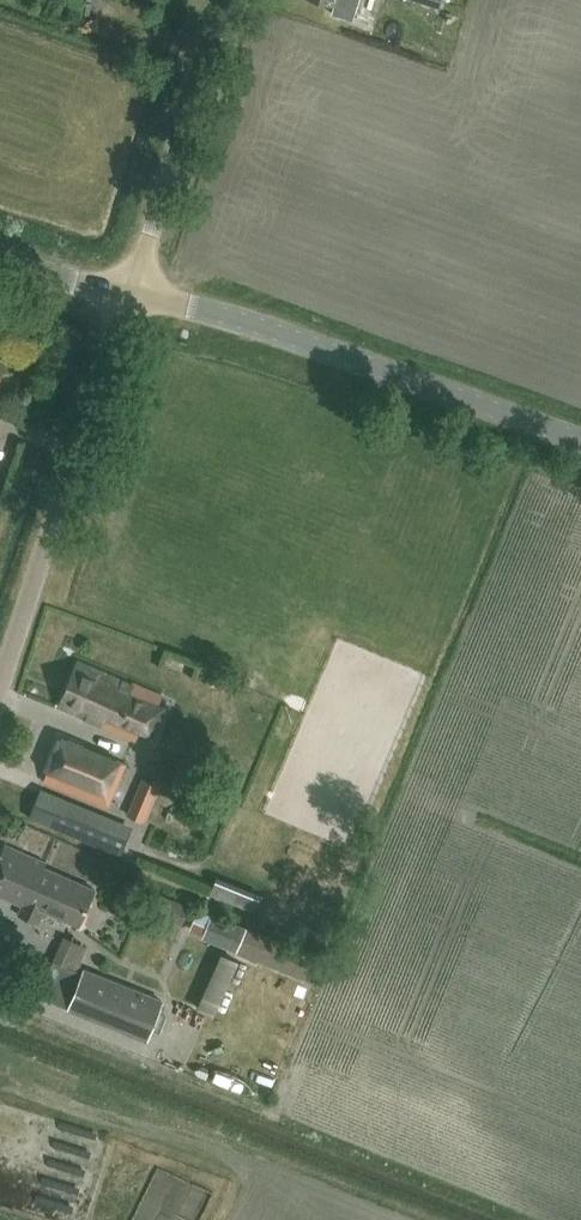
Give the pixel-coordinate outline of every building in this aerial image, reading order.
[(131,683),(77,661),(60,704),(102,722),(102,724),(136,738),(139,731),(152,737),(164,707),(151,701),(155,690),(133,681),(131,683)] [(125,764),(60,737),(41,782),(106,809),(125,764)] [(136,807),(153,815),(167,786),(150,778),(136,807)] [(132,827),(39,788),(27,817),(120,855),(132,827)] [(18,915),(40,925),(46,910),(78,923),(93,888),(42,865),(45,860),(4,843),(0,853),(0,896),(22,905),(18,915)] [(240,901),(245,891),(222,879),(217,889),(240,901)] [(164,895),(156,915),(181,925),(189,905),(164,895)] [(209,916),(197,912),(189,931),(202,935),(200,939),(236,953),(238,949),(254,956),(262,937),(245,931),(247,928),(210,913),(209,916)] [(88,947),(65,937),(40,997),(147,1042),(163,1002),(84,969),(83,973),(78,971),(88,947)] [(243,998),(257,965),(225,952),(203,1009),(220,1015),(229,993),(243,998)] [(247,1091),(251,1080),(221,1069),(217,1081),(247,1091)]
